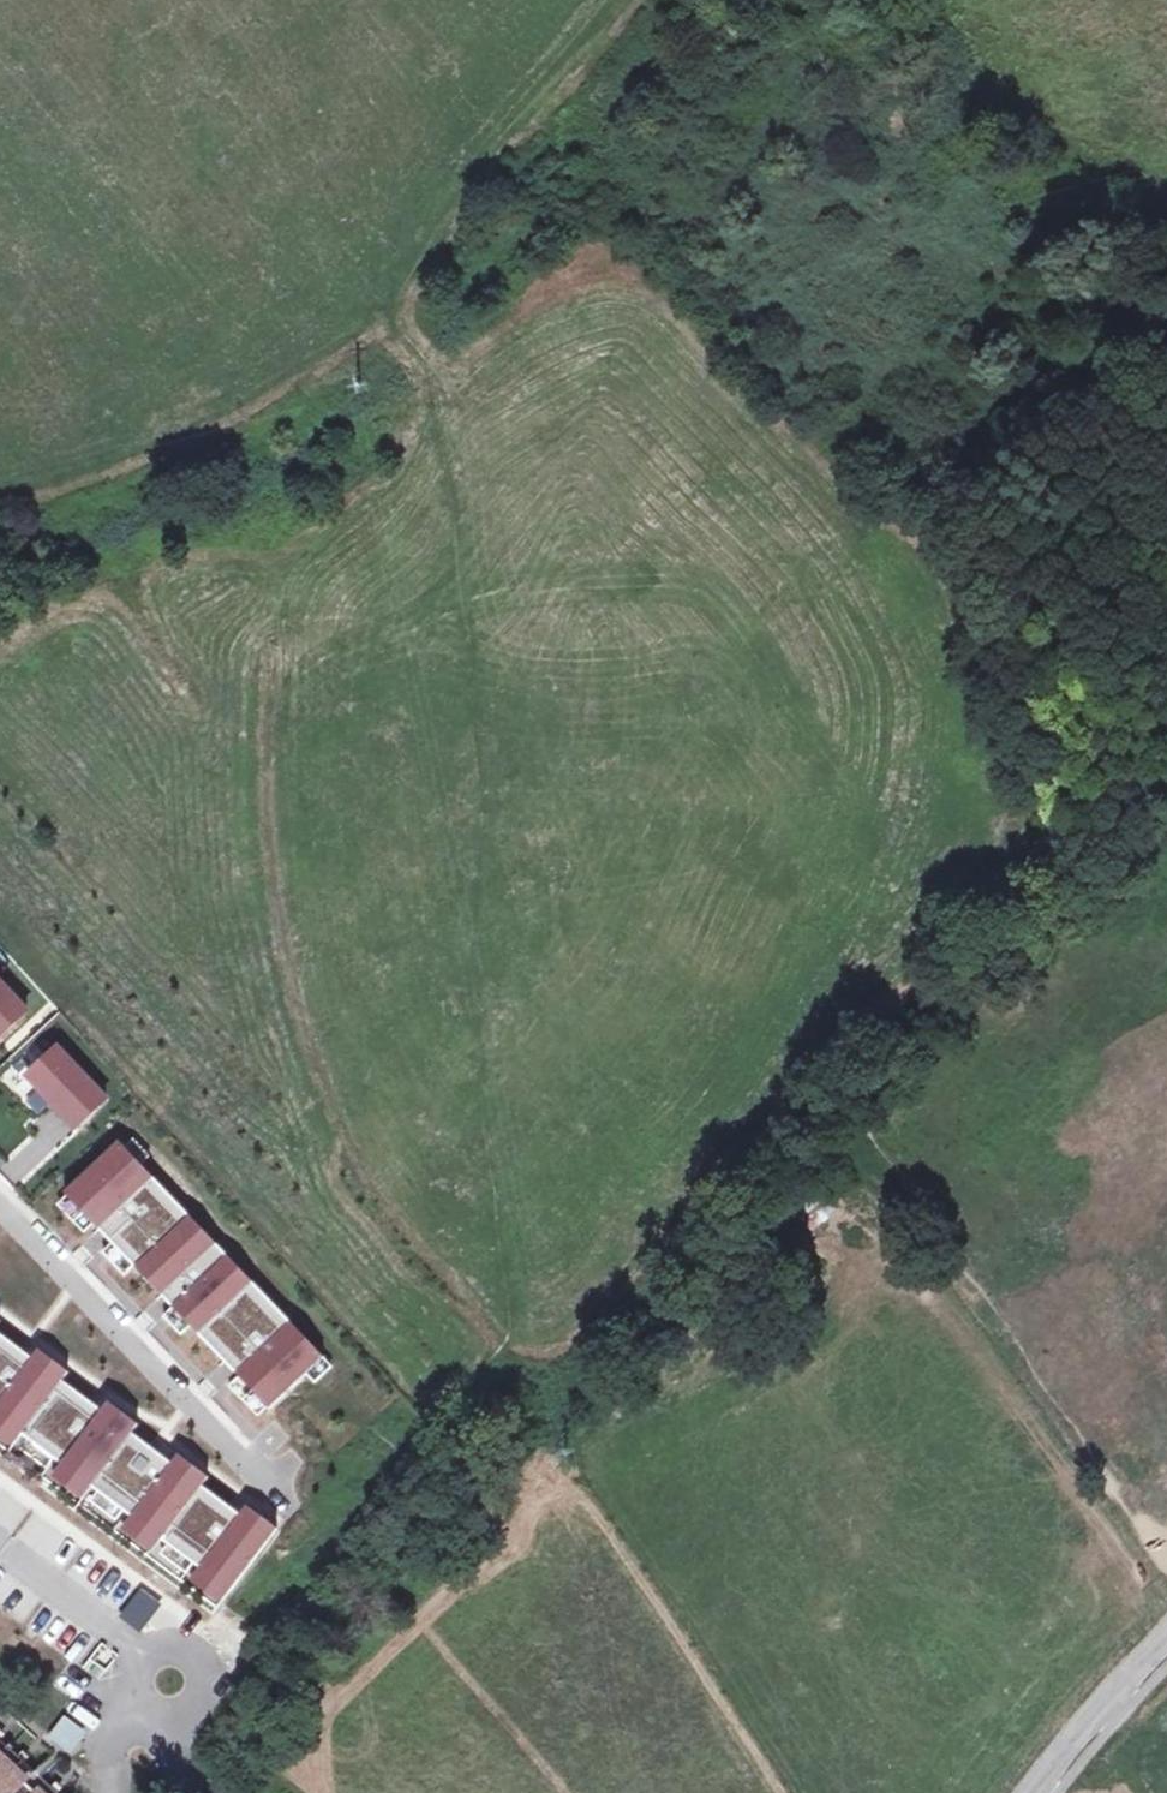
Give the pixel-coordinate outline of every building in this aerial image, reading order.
[(0,984),(0,1037),(26,1012),(0,984)] [(104,1100),(56,1049),(26,1077),(75,1129),(104,1100)] [(118,1142),(64,1194),(134,1267),(141,1261),(168,1287),(160,1295),(199,1335),(207,1328),(231,1353),(223,1361),(268,1407),(306,1370),(322,1356),(118,1142)] [(168,1287),(141,1261),(134,1267),(160,1295),(168,1287)] [(207,1328),(199,1335),(223,1361),(231,1353),(207,1328)] [(214,1616),(279,1529),(246,1505),(241,1512),(222,1539),(211,1530),(229,1504),(201,1484),(208,1476),(179,1454),(156,1483),(143,1473),(153,1460),(145,1454),(151,1446),(141,1438),(147,1430),(110,1402),(104,1411),(85,1436),(74,1428),(93,1403),(62,1380),(68,1371),(40,1350),(34,1359),(14,1385),(3,1377),(23,1351),(0,1334),(0,1455),(214,1616)] [(34,1359),(23,1351),(3,1377),(14,1385),(34,1359)] [(330,1364),(322,1356),(306,1370),(315,1379),(330,1364)] [(85,1436),(104,1411),(93,1403),(74,1428),(85,1436)] [(151,1446),(145,1454),(153,1460),(143,1473),(156,1483),(179,1454),(157,1438),(151,1446)] [(7,1534),(27,1515),(0,1488),(0,1526),(7,1534)] [(241,1512),(229,1504),(211,1530),(222,1539),(241,1512)] [(123,1617),(141,1631),(147,1622),(146,1621),(158,1604),(142,1592),(123,1617)] [(65,1718),(51,1735),(67,1747),(80,1730),(65,1718)] [(0,1739),(0,1792),(57,1792),(0,1739)]
